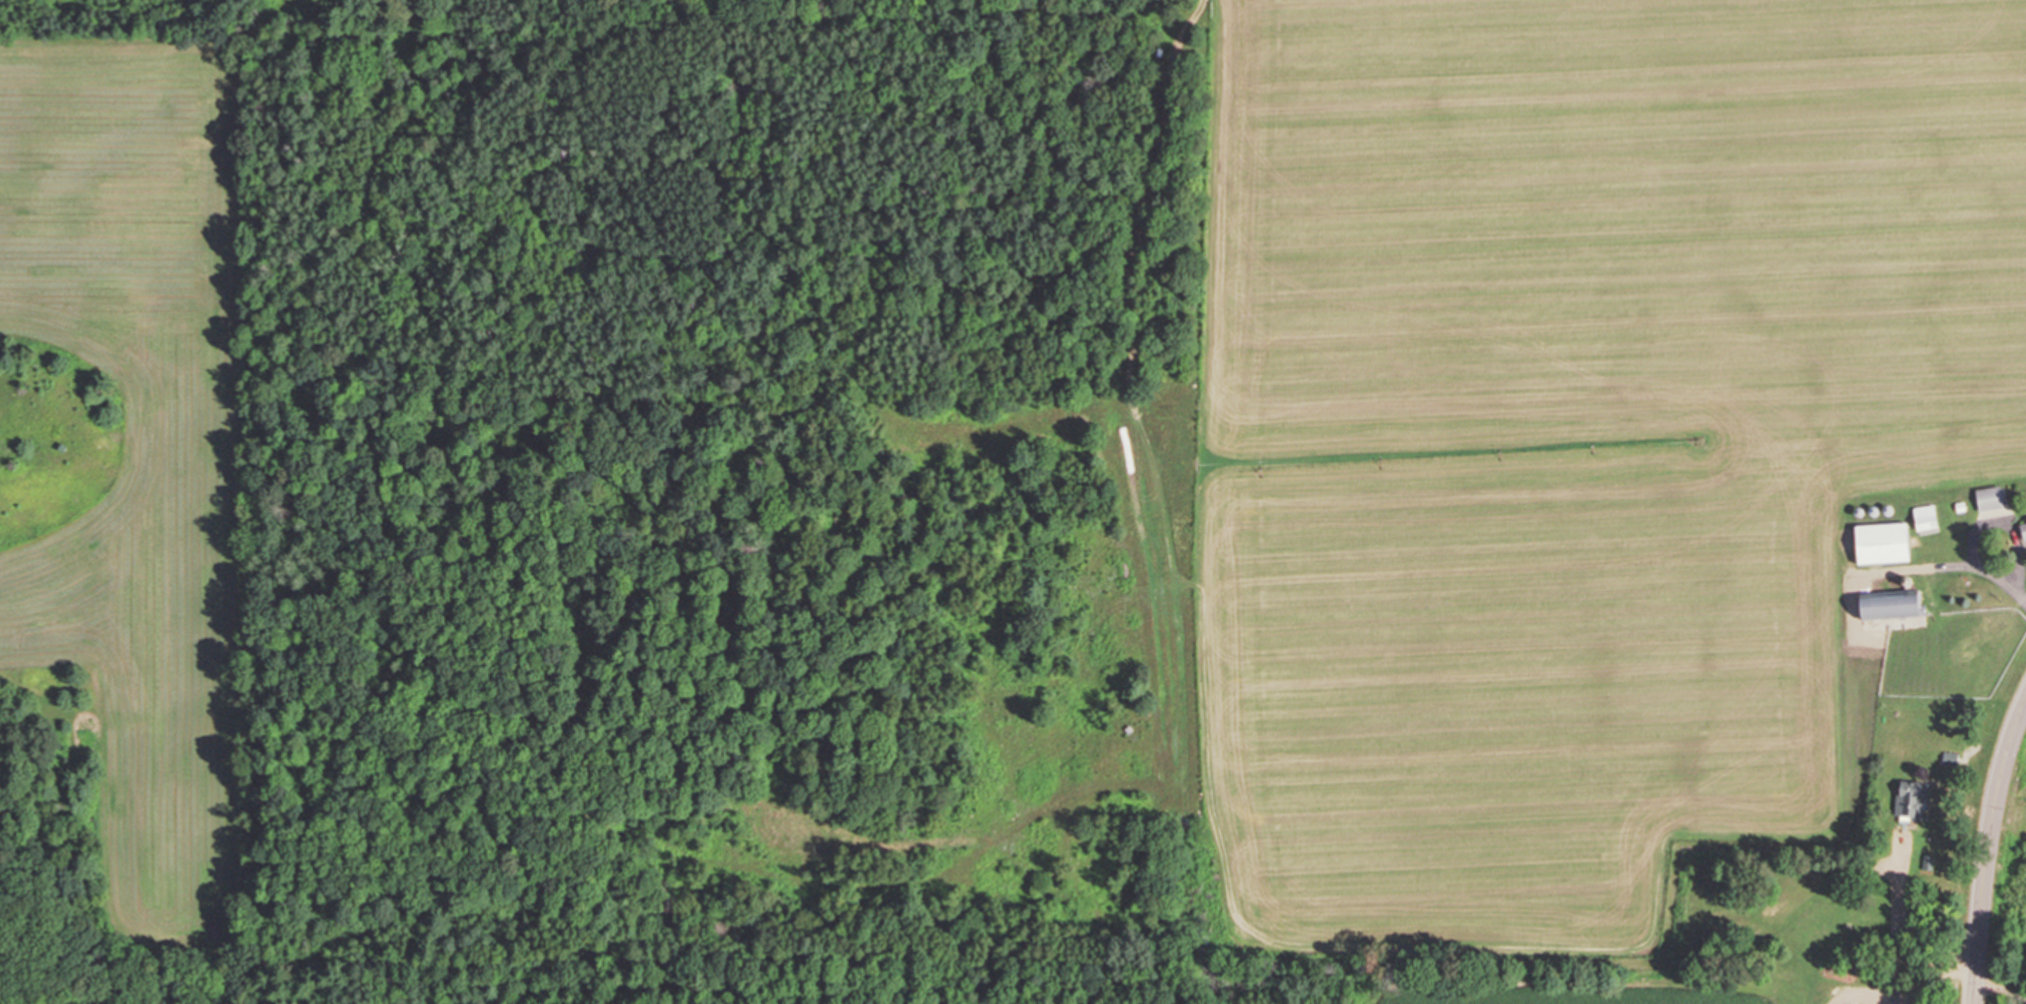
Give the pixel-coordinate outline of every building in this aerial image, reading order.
[(2001,508),(1998,487),(1973,490),(1976,511),(2001,508)] [(1912,531),(1934,531),(1934,507),(1912,507),(1912,531)] [(2017,525),(2022,543),(2025,542),(2025,522),(2017,525)] [(1852,526),(1853,565),(1905,563),(1904,524),(1852,526)] [(1917,618),(1916,594),(1854,597),(1855,621),(1917,618)] [(1954,765),(1954,754),(1942,754),(1942,765),(1954,765)] [(1925,784),(1895,782),(1893,816),(1923,818),(1925,784)]
